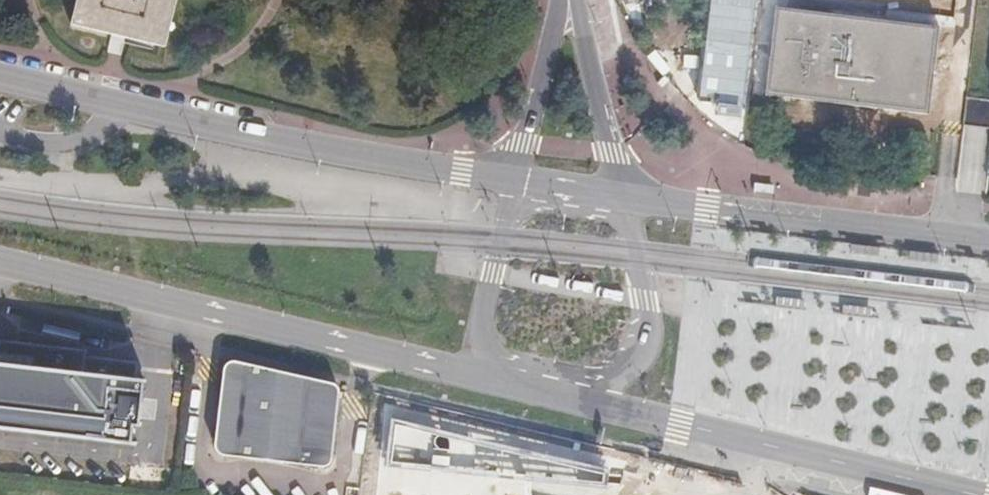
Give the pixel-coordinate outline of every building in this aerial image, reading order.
[(60,32),(153,55),(167,0),(68,0),(60,32)] [(935,26),(773,6),(763,90),(924,110),(935,26)] [(339,396),(332,384),(229,360),(215,447),(229,459),(318,468),(331,455),(339,396)] [(0,365),(0,438),(137,453),(145,381),(0,365)] [(385,406),(377,494),(618,494),(625,464),(385,406)]
